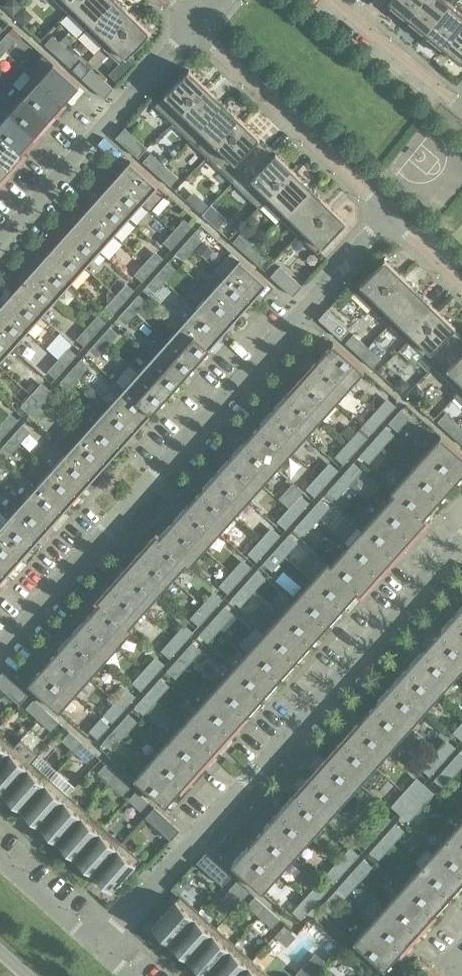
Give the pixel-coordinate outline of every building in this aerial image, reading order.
[(79,0),(56,0),(68,11),(79,0)] [(113,0),(79,0),(68,11),(81,24),(85,28),(113,0)] [(133,14),(118,0),(113,0),(85,28),(101,43),(103,45),(133,14)] [(420,0),(388,0),(387,2),(406,17),(420,0)] [(450,2),(448,0),(420,0),(406,17),(425,33),(450,2)] [(461,26),(461,12),(450,2),(425,33),(443,48),(461,26)] [(151,32),(133,14),(103,45),(121,62),(151,32)] [(443,48),(461,64),(461,26),(443,48)] [(14,41),(6,34),(0,41),(0,45),(5,50),(14,41)] [(67,47),(53,35),(45,43),(59,56),(67,47)] [(72,68),(80,60),(67,47),(59,56),(72,68)] [(79,86),(43,53),(28,70),(64,103),(79,86)] [(91,68),(82,78),(105,98),(114,88),(91,68)] [(207,86),(189,69),(154,104),(172,122),(207,86)] [(64,103),(28,70),(27,71),(32,76),(18,91),(49,119),(50,118),(64,103)] [(190,139),(224,103),(207,86),(172,122),(190,139)] [(49,119),(18,91),(4,107),(35,135),(35,134),(49,119)] [(242,120),(224,103),(190,139),(207,155),(242,120)] [(4,107),(0,111),(0,133),(21,151),(22,150),(35,135),(4,107)] [(233,181),(267,146),(259,138),(260,137),(242,120),(207,155),(233,181)] [(147,147),(125,127),(116,137),(138,157),(147,147)] [(0,133),(0,161),(9,170),(25,152),(22,150),(21,151),(0,133)] [(294,170),(276,152),(274,154),(267,146),(233,181),(252,200),(259,206),(294,170)] [(151,152),(143,161),(156,173),(164,164),(151,152)] [(166,193),(130,160),(116,177),(152,209),(166,193)] [(0,161),(0,180),(9,170),(0,161)] [(178,177),(164,164),(156,173),(170,186),(178,177)] [(311,187),(294,170),(259,206),(260,207),(265,202),(277,214),(281,218),(311,187)] [(152,209),(116,177),(101,193),(129,218),(142,203),(150,211),(152,209)] [(328,204),(311,187),(281,218),(296,233),(298,234),(328,204)] [(194,189),(187,196),(201,209),(208,202),(194,189)] [(129,218),(101,193),(87,209),(114,234),(129,218)] [(346,221),(328,204),(298,234),(316,252),(346,221)] [(114,234),(87,209),(72,225),(100,250),(114,234)] [(182,237),(192,225),(184,218),(174,230),(182,237)] [(100,250),(72,225),(58,242),(85,266),(100,250)] [(194,248),(204,236),(196,229),(186,241),(194,248)] [(163,242),(171,249),(182,237),(174,230),(163,242)] [(241,231),(232,241),(246,254),(255,244),(241,231)] [(186,241),(175,253),(183,260),(194,248),(186,241)] [(85,266),(58,242),(43,258),(71,282),(85,266)] [(269,256),(255,244),(246,254),(260,266),(269,256)] [(153,269),(163,258),(155,250),(145,262),(153,269)] [(267,283),(231,251),(216,267),(253,300),(267,283)] [(71,282),(43,258),(29,274),(56,299),(71,282)] [(373,306),(403,276),(385,258),(355,289),(373,306)] [(165,280),(176,269),(168,261),(157,273),(165,280)] [(134,274),(142,281),(153,269),(145,262),(134,274)] [(279,265),(270,275),(293,296),(302,285),(279,265)] [(253,300),(216,267),(215,269),(224,277),(211,291),(238,316),(253,300)] [(157,273),(147,285),(155,292),(165,280),(157,273)] [(56,299),(29,274),(14,290),(42,315),(56,299)] [(390,323),(420,292),(403,276),(373,306),(390,323)] [(124,301),(134,290),(126,283),(116,294),(124,301)] [(42,315),(14,290),(0,306),(0,307),(27,331),(42,315)] [(224,332),(238,316),(211,291),(196,307),(224,332)] [(407,340),(437,309),(420,292),(390,323),(407,340)] [(105,306),(113,313),(124,301),(116,294),(105,306)] [(136,313),(147,301),(139,294),(128,305),(136,313)] [(128,305),(118,317),(126,324),(136,313),(128,305)] [(27,331),(0,307),(0,336),(13,347),(27,331)] [(224,332),(196,307),(182,323),(209,348),(224,332)] [(350,329),(327,308),(318,318),(341,339),(350,329)] [(455,327),(437,309),(407,340),(433,365),(461,335),(454,328),(455,327)] [(95,334),(105,322),(97,315),(87,327),(95,334)] [(195,364),(209,348),(182,323),(167,340),(195,364)] [(107,345),(118,333),(110,326),(99,338),(107,345)] [(77,338),(85,345),(95,334),(87,327),(77,338)] [(58,355),(72,340),(59,328),(45,343),(58,355)] [(354,332),(345,342),(359,355),(368,345),(354,332)] [(461,387),(461,335),(433,365),(459,390),(461,387)] [(0,336),(0,361),(13,347),(0,336)] [(99,338),(89,349),(97,356),(107,345),(99,338)] [(180,381),(195,364),(167,340),(153,356),(180,381)] [(364,370),(333,342),(318,358),(349,386),(364,370)] [(382,357),(368,345),(359,355),(373,367),(382,357)] [(66,366),(76,354),(69,347),(58,359),(66,366)] [(180,381),(153,356),(138,372),(166,397),(180,381)] [(78,377),(89,365),(81,358),(70,370),(78,377)] [(349,386),(318,358),(304,374),(335,402),(349,386)] [(48,371),(56,378),(66,366),(58,359),(48,371)] [(70,370),(60,382),(68,389),(78,377),(70,370)] [(166,397),(138,372),(124,388),(151,413),(166,397)] [(335,402),(304,374),(289,391),(320,418),(335,402)] [(39,401),(49,389),(42,382),(31,394),(39,401)] [(137,429),(151,413),(124,388),(109,404),(137,429)] [(57,396),(49,389),(39,401),(47,407),(57,396)] [(320,418),(289,391),(275,407),(306,435),(320,418)] [(28,412),(39,401),(31,394),(21,405),(28,412)] [(384,418),(396,405),(387,397),(375,411),(384,418)] [(36,419),(47,407),(39,401),(28,412),(36,419)] [(137,429),(109,404),(95,421),(122,445),(137,429)] [(306,435),(275,407),(260,423),(291,451),(306,435)] [(401,408),(388,422),(397,431),(410,416),(401,408)] [(364,424),(372,432),(384,418),(375,411),(364,424)] [(446,411),(437,421),(451,434),(460,424),(446,411)] [(18,419),(10,412),(0,424),(8,431),(18,419)] [(122,445),(95,421),(80,437),(108,461),(122,445)] [(20,442),(31,430),(23,423),(12,435),(20,442)] [(291,451),(260,423),(246,439),(277,467),(291,451)] [(460,424),(451,434),(461,444),(461,426),(460,424)] [(381,448),(394,434),(385,426),(372,440),(381,448)] [(355,451),(367,438),(358,430),(346,443),(355,451)] [(12,435),(2,447),(10,454),(20,442),(12,435)] [(441,435),(424,453),(455,481),(461,474),(461,454),(441,435)] [(108,461),(80,437),(66,453),(93,478),(108,461)] [(277,467),(246,439),(231,455),(262,483),(277,467)] [(372,440),(360,455),(369,463),(381,448),(372,440)] [(335,456),(344,464),(355,451),(346,443),(335,456)] [(93,478),(66,453),(51,469),(79,494),(93,478)] [(455,481),(424,453),(408,471),(439,499),(455,481)] [(262,483),(231,455),(217,472),(248,499),(262,483)] [(327,483),(338,470),(329,462),(318,475),(327,483)] [(349,484),(362,470),(353,462),(340,476),(349,484)] [(79,494),(51,469),(37,485),(64,510),(79,494)] [(439,499),(408,471),(392,489),(426,520),(427,519),(424,516),(439,499)] [(248,499),(217,472),(202,488),(233,516),(248,499)] [(306,488),(315,496),(327,483),(318,475),(306,488)] [(340,476),(327,490),(336,498),(349,484),(340,476)] [(64,510),(37,485),(22,501),(50,526),(64,510)] [(233,516),(202,488),(188,504),(219,532),(233,516)] [(426,520),(392,489),(391,491),(394,493),(379,510),(410,538),(426,520)] [(298,515),(309,502),(300,494),(289,507),(298,515)] [(317,520),(330,506),(321,498),(308,512),(317,520)] [(50,526),(22,501),(8,518),(35,542),(50,526)] [(219,532),(188,504),(173,520),(204,548),(219,532)] [(277,520),(286,528),(298,515),(289,507),(277,520)] [(410,538),(379,510),(363,528),(394,556),(410,538)] [(8,518),(0,511),(0,540),(21,558),(35,542),(8,518)] [(308,512),(295,527),(304,535),(317,520),(308,512)] [(204,548),(173,520),(160,535),(157,532),(156,534),(190,564),(204,548)] [(268,548),(280,534),(271,526),(260,540),(268,548)] [(394,556),(363,528),(347,546),(378,574),(394,556)] [(190,564),(156,534),(141,550),(172,578),(186,563),(189,565),(190,564)] [(285,556),(298,542),(289,534),(276,548),(285,556)] [(0,540),(0,569),(6,575),(21,558),(0,540)] [(248,553),(257,561),(268,548),(260,540),(248,553)] [(378,574),(347,546),(331,563),(328,560),(328,561),(362,592),(378,574)] [(276,548),(263,562),(272,570),(285,556),(276,548)] [(158,594),(172,578),(141,550),(127,566),(158,594)] [(240,580),(251,567),(243,559),(231,572),(240,580)] [(362,592),(328,561),(311,579),(343,607),(357,590),(360,593),(362,592)] [(158,594),(127,566),(112,582),(143,610),(158,594)] [(253,592),(266,577),(257,569),(244,584),(253,592)] [(219,585),(228,593),(240,580),(231,572),(219,585)] [(326,625),(343,607),(311,579),(295,597),(326,625)] [(143,610),(112,582),(98,598),(132,629),(133,628),(130,625),(143,610)] [(244,584),(231,598),(240,606),(253,592),(244,584)] [(211,612),(222,599),(214,591),(202,604),(211,612)] [(326,625),(295,597),(279,615),(310,643),(326,625)] [(132,629),(98,598),(97,599),(100,602),(86,617),(117,645),(132,629)] [(190,617),(199,625),(211,612),(202,604),(190,617)] [(221,628),(233,613),(225,605),(212,620),(221,628)] [(457,611),(441,629),(461,649),(461,616),(457,611)] [(310,643),(279,615),(263,633),(294,661),(310,643)] [(117,645),(86,617),(72,633),(103,661),(117,645)] [(212,620),(199,634),(208,642),(221,628),(212,620)] [(182,645),(193,631),(184,624),(173,637),(182,645)] [(441,629),(425,647),(456,675),(461,668),(461,649),(441,629)] [(103,661),(72,633),(57,650),(88,677),(103,661)] [(294,661),(263,633),(247,651),(278,679),(294,661)] [(161,650),(170,658),(182,645),(173,637),(161,650)] [(189,664),(201,649),(192,641),(180,656),(189,664)] [(456,675),(425,647),(408,665),(440,693),(456,675)] [(88,677),(57,650),(43,666),(74,694),(88,677)] [(278,679),(247,651),(231,669),(262,697),(278,679)] [(153,677),(165,664),(156,656),(144,669),(153,677)] [(180,656),(167,670),(176,678),(189,664),(180,656)] [(440,693),(408,665),(392,683),(423,711),(440,693)] [(74,694),(43,666),(28,682),(59,710),(74,694)] [(132,682),(141,690),(153,677),(144,669),(132,682)] [(262,697),(231,669),(215,687),(246,715),(262,697)] [(3,671),(0,673),(0,686),(19,704),(28,694),(3,671)] [(169,685),(160,677),(148,692),(157,700),(169,685)] [(423,711),(392,683),(376,701),(407,729),(423,711)] [(246,715),(215,687),(199,705),(230,733),(246,715)] [(124,709),(136,696),(127,688),(115,701),(124,709)] [(148,692),(135,706),(144,714),(157,700),(148,692)] [(46,710),(34,698),(25,708),(37,720),(46,710)] [(103,714),(112,722),(124,709),(115,701),(103,714)] [(407,729),(376,701),(360,719),(391,747),(407,729)] [(230,733),(199,705),(183,723),(214,751),(230,733)] [(59,721),(46,710),(37,720),(50,731),(59,721)] [(124,735),(137,721),(128,713),(115,727),(124,735)] [(89,730),(98,738),(110,725),(101,717),(89,730)] [(391,747),(360,719),(344,737),(375,765),(391,747)] [(461,739),(461,721),(453,731),(461,739)] [(214,751),(183,723),(166,741),(198,769),(214,751)] [(115,727),(102,741),(112,750),(124,735),(115,727)] [(82,742),(70,731),(61,741),(73,752),(82,742)] [(14,745),(0,733),(0,761),(14,745)] [(375,765),(344,737),(328,755),(359,783),(375,765)] [(32,761),(38,754),(20,738),(14,745),(0,761),(0,790),(3,793),(32,761)] [(442,761),(455,747),(446,739),(434,753),(442,761)] [(198,769),(166,741),(150,759),(181,787),(198,769)] [(95,753),(82,742),(73,752),(86,763),(95,753)] [(461,766),(461,753),(460,750),(447,765),(456,773),(461,766)] [(421,767),(430,775),(442,761),(434,753),(421,767)] [(359,783),(328,755),(312,773),(343,801),(359,783)] [(181,787),(150,759),(134,777),(165,805),(181,787)] [(21,809),(50,777),(32,761),(3,793),(21,809)] [(118,774),(105,763),(96,773),(109,784),(118,774)] [(447,765),(434,779),(443,787),(456,773),(447,765)] [(343,801),(312,773),(296,791),(327,819),(343,801)] [(118,774),(109,784),(122,795),(131,785),(118,774)] [(39,826),(68,794),(50,777),(21,809),(39,826)] [(412,799),(425,785),(417,777),(404,791),(412,799)] [(434,793),(425,785),(412,799),(421,807),(434,793)] [(149,801),(136,790),(127,800),(140,811),(149,801)] [(327,819),(296,791),(280,809),(311,837),(327,819)] [(399,814),(412,799),(404,791),(391,806),(399,814)] [(57,842),(86,810),(68,794),(39,826),(57,842)] [(408,822),(421,807),(412,799),(399,814),(408,822)] [(180,829),(154,807),(145,817),(171,839),(180,829)] [(295,855),(311,837),(280,809),(264,827),(295,855)] [(76,858),(104,826),(86,810),(57,842),(76,858)] [(378,833),(391,818),(382,810),(369,825),(378,833)] [(450,832),(461,843),(461,819),(450,832)] [(391,845),(404,830),(395,822),(383,837),(391,845)] [(356,839),(365,847),(378,833),(369,825),(356,839)] [(94,874),(122,842),(104,826),(76,858),(94,874)] [(295,855),(264,827),(247,845),(279,873),(295,855)] [(450,832),(434,850),(461,875),(461,843),(450,832)] [(383,837),(370,851),(379,859),(391,845),(383,837)] [(141,859),(122,842),(94,874),(112,890),(141,859)] [(279,873),(247,845),(231,863),(262,891),(279,873)] [(346,869),(359,854),(350,846),(337,861),(346,869)] [(434,850),(418,868),(449,896),(461,881),(461,875),(434,850)] [(231,874),(206,851),(197,861),(222,884),(231,874)] [(359,880),(372,866),(363,858),(350,872),(359,880)] [(324,875),(333,883),(346,869),(337,861),(324,875)] [(449,896),(418,868),(402,886),(433,914),(449,896)] [(350,872),(338,887),(347,895),(359,880),(350,872)] [(249,891),(237,880),(228,889),(240,901),(249,891)] [(314,904),(327,890),(318,882),(305,896),(314,904)] [(433,914),(402,886),(386,904),(417,932),(433,914)] [(335,890),(321,905),(330,913),(343,898),(335,890)] [(170,943),(199,911),(180,894),(152,926),(170,943)] [(267,907),(255,895),(246,905),(258,917),(267,907)] [(292,911),(301,919),(314,904),(305,896),(292,911)] [(417,932),(386,904),(369,922),(400,950),(417,932)] [(280,918),(267,907),(258,917),(271,928),(280,918)] [(188,959),(217,927),(199,911),(170,943),(188,959)] [(400,950),(369,922),(353,940),(384,968),(400,950)] [(284,926),(276,935),(287,944),(294,936),(284,926)] [(206,975),(235,943),(217,927),(188,959),(206,975)] [(253,959),(235,943),(206,975),(207,975),(237,975),(253,959)] [(325,963),(315,953),(297,973),(300,975),(313,975),(325,963)] [(260,966),(253,959),(237,975),(271,975),(260,966)]
